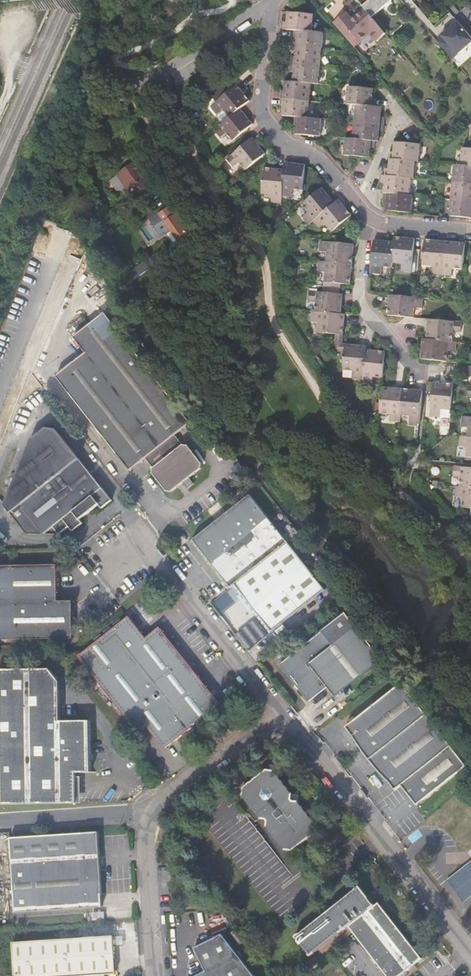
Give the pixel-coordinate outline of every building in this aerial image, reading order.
[(363,7),(364,9),(365,9),(372,18),(393,0),(370,0),(363,7)] [(342,17),(334,23),(343,34),(350,42),(355,37),(360,42),(369,33),(378,42),(386,34),(378,25),(372,18),(365,9),(364,9),(363,10),(364,10),(353,20),(350,23),(348,25),(342,17)] [(284,22),(284,29),(295,30),(312,32),(312,31),(314,15),(295,13),(294,16),(288,16),(288,22),(284,22)] [(346,13),(342,17),(348,25),(350,23),(353,20),(346,13)] [(437,42),(452,60),(470,44),(470,37),(458,22),(442,36),(443,37),(437,42)] [(303,45),(303,48),(322,50),(323,32),(312,31),(312,32),(295,30),(294,37),(298,38),(297,45),(303,45)] [(355,37),(350,42),(355,48),(360,42),(355,37)] [(292,57),(292,64),(293,64),(320,67),(322,50),(303,48),(302,51),(297,51),(296,57),(292,57)] [(293,64),(292,64),(291,71),(294,72),(294,78),(300,79),(300,82),(309,83),(311,83),(319,84),(320,67),(293,64)] [(282,91),(281,98),(296,99),(310,101),(311,83),(309,83),(300,82),(293,81),(292,81),(292,85),(286,84),(286,87),(285,91),(282,91)] [(217,101),(212,106),(218,114),(224,109),(230,116),(241,108),(250,101),(244,93),(243,95),(241,92),(242,90),(237,84),(229,92),(224,86),(212,95),(217,101)] [(349,87),(347,104),(357,105),(376,106),(376,99),(373,99),(374,92),(367,91),(368,88),(349,87)] [(296,99),(281,98),(281,105),(284,106),(284,113),(289,113),(289,116),(293,117),(293,116),(308,117),(310,101),(296,99)] [(357,105),(355,122),(384,124),(385,117),(381,117),(381,111),(375,110),(376,106),(357,105)] [(230,116),(215,129),(221,137),(228,132),(234,140),(245,131),(253,124),(248,117),(247,119),(244,116),(246,114),(241,108),(230,116)] [(293,116),(293,117),(293,123),(296,124),(296,131),(302,132),(301,135),(321,136),(322,118),(312,118),(308,117),(293,116)] [(453,128),(459,123),(455,120),(450,125),(453,128)] [(384,124),(355,122),(354,138),(354,139),(373,141),(373,138),(379,138),(380,131),(383,132),(384,124)] [(251,139),(227,159),(233,167),(239,162),(246,170),(266,153),(260,147),(258,148),(256,145),(258,144),(253,138),(251,139)] [(354,138),(347,138),(346,156),(364,157),(364,154),(370,155),(371,148),(375,148),(375,141),(373,141),(354,139),(354,138)] [(421,144),(401,143),(401,146),(395,145),(394,152),(391,152),(390,159),(397,160),(415,161),(415,162),(419,162),(421,144)] [(461,165),(461,166),(470,167),(470,150),(469,149),(463,149),(461,165)] [(396,163),(390,162),(390,169),(386,169),(386,175),(386,176),(411,178),(411,179),(414,179),(415,162),(415,161),(397,160),(396,163)] [(285,162),(285,169),(282,196),(283,196),(292,196),(293,189),(304,190),(306,167),(306,164),(297,164),(297,166),(293,165),(293,163),(285,162)] [(454,164),(453,182),(470,184),(470,167),(461,166),(461,165),(454,164)] [(274,168),(265,168),(263,193),(273,194),(272,202),(282,203),(283,196),(282,196),(285,169),(277,169),(277,171),(274,171),(274,168)] [(133,196),(151,183),(141,169),(131,175),(127,169),(119,175),(133,196)] [(386,176),(386,175),(382,175),(382,183),(385,183),(385,189),(391,190),(390,193),(410,195),(411,179),(411,178),(386,176)] [(452,199),(470,201),(470,184),(453,182),(452,199)] [(328,194),(322,187),(303,204),(309,212),(304,217),(310,224),(314,221),(314,220),(336,203),(335,202),(331,197),(329,198),(327,195),(328,194)] [(390,193),(384,193),(384,200),(387,200),(386,207),(393,208),(392,211),(412,213),(413,195),(410,195),(390,193)] [(344,206),(339,199),(335,202),(336,203),(314,220),(314,221),(320,229),(326,224),(333,231),(352,215),(346,209),(345,210),(342,207),(344,206)] [(452,199),(450,216),(469,218),(470,215),(470,201),(452,199)] [(172,204),(170,202),(158,211),(159,213),(172,204)] [(179,215),(172,204),(159,213),(178,240),(182,246),(190,241),(195,237),(179,215)] [(395,237),(395,242),(393,262),(403,263),(402,270),(412,272),(415,239),(407,238),(407,240),(403,240),(403,238),(395,237)] [(328,251),(327,261),(327,262),(353,264),(354,255),(351,255),(352,251),(354,251),(355,244),(321,240),(320,250),(328,251)] [(382,241),(375,240),(374,245),(372,273),(382,274),(382,266),(393,267),(393,262),(395,242),(386,241),(386,243),(382,243),(382,241)] [(432,274),(442,275),(445,242),(438,241),(437,243),(434,243),(434,241),(425,240),(423,265),(433,266),(432,274)] [(445,242),(442,275),(452,276),(453,268),(463,269),(465,244),(457,243),(457,245),(452,245),(452,242),(445,242)] [(162,260),(164,259),(158,251),(150,257),(156,265),(159,262),(162,260)] [(145,273),(156,265),(150,257),(139,265),(145,273)] [(327,261),(320,260),(319,270),(326,271),(325,282),(341,283),(351,284),(352,276),(350,275),(350,271),(352,272),(353,264),(327,262),(327,261)] [(317,301),(316,311),(342,314),(342,313),(342,305),(340,305),(341,301),(343,301),(343,294),(340,293),(310,290),(309,300),(317,301)] [(416,297),(390,294),(390,302),(392,303),(391,306),(389,306),(388,315),(413,317),(415,307),(422,308),(423,298),(416,297)] [(316,311),(312,310),(311,321),(319,321),(318,332),(344,334),(344,325),(342,325),(342,321),(345,321),(345,314),(342,313),(342,314),(316,311)] [(56,378),(130,470),(145,458),(153,469),(153,474),(167,491),(172,492),(183,483),(188,488),(194,484),(190,478),(201,468),(202,464),(188,446),(183,446),(175,435),(190,423),(158,383),(104,314),(75,338),(87,354),(56,378)] [(462,322),(429,319),(428,326),(430,327),(430,330),(428,330),(427,338),(427,339),(453,341),(454,332),(461,332),(462,322)] [(427,339),(427,338),(423,338),(423,346),(425,346),(424,350),(422,350),(422,359),(447,361),(448,350),(456,351),(457,341),(453,341),(427,339)] [(353,345),(346,344),(343,369),(354,370),(353,378),(363,379),(366,349),(366,346),(357,345),(357,347),(353,347),(353,345)] [(363,379),(363,382),(372,383),(373,376),(384,377),(386,351),(377,351),(377,353),(373,352),(373,350),(366,349),(363,379)] [(452,409),(454,384),(445,384),(445,386),(441,385),(441,383),(433,382),(431,415),(440,417),(441,409),(452,409)] [(383,387),(381,412),(391,413),(390,421),(400,422),(401,414),(403,389),(396,388),(395,390),(392,390),(392,388),(383,387)] [(420,423),(423,391),(415,390),(415,392),(412,392),(412,389),(403,389),(401,414),(411,415),(410,422),(420,423)] [(469,436),(469,437),(470,437),(470,416),(463,416),(462,426),(470,426),(469,436)] [(27,535),(43,534),(53,527),(60,535),(69,528),(73,532),(83,524),(80,521),(100,505),(103,508),(112,501),(57,431),(46,428),(31,441),(4,505),(27,535)] [(470,457),(470,437),(469,437),(469,436),(461,435),(461,445),(468,446),(467,457),(470,457)] [(455,466),(454,476),(462,477),(461,486),(461,487),(470,488),(470,467),(455,466)] [(470,508),(470,488),(461,487),(461,486),(457,486),(456,496),(463,497),(463,507),(470,508)] [(194,541),(231,588),(235,585),(287,543),(251,496),(194,541)] [(324,590),(287,543),(235,585),(271,631),(324,590)] [(72,639),(72,602),(57,602),(57,566),(0,566),(0,639),(72,639)] [(335,696),(381,659),(345,613),(330,625),(280,664),(308,701),(327,686),(335,696)] [(200,721),(205,716),(220,704),(207,689),(159,628),(145,639),(128,617),(77,657),(86,667),(138,734),(146,728),(164,750),(182,735),(186,732),(200,721)] [(76,804),(75,772),(91,772),(90,721),(60,721),(60,681),(49,669),(0,670),(0,804),(76,804)] [(417,805),(467,765),(439,730),(401,683),(378,701),(345,727),(350,733),(360,749),(364,754),(370,762),(378,770),(385,777),(395,789),(401,784),(417,805)] [(206,729),(200,721),(186,732),(193,740),(206,729)] [(284,850),(293,850),(315,833),(316,825),(298,802),(299,795),(292,795),(274,771),(266,770),(244,787),(244,796),(267,827),(284,850)] [(86,833),(10,838),(11,840),(15,912),(102,906),(101,893),(97,832),(86,833)] [(463,901),(470,894),(470,863),(448,881),(463,901)] [(312,956),(349,926),(387,975),(400,975),(422,958),(379,903),(376,905),(361,885),(296,936),(312,956)] [(221,935),(194,949),(206,972),(199,975),(253,975),(221,935)] [(14,975),(75,975),(115,974),(113,936),(13,943),(14,975)]
